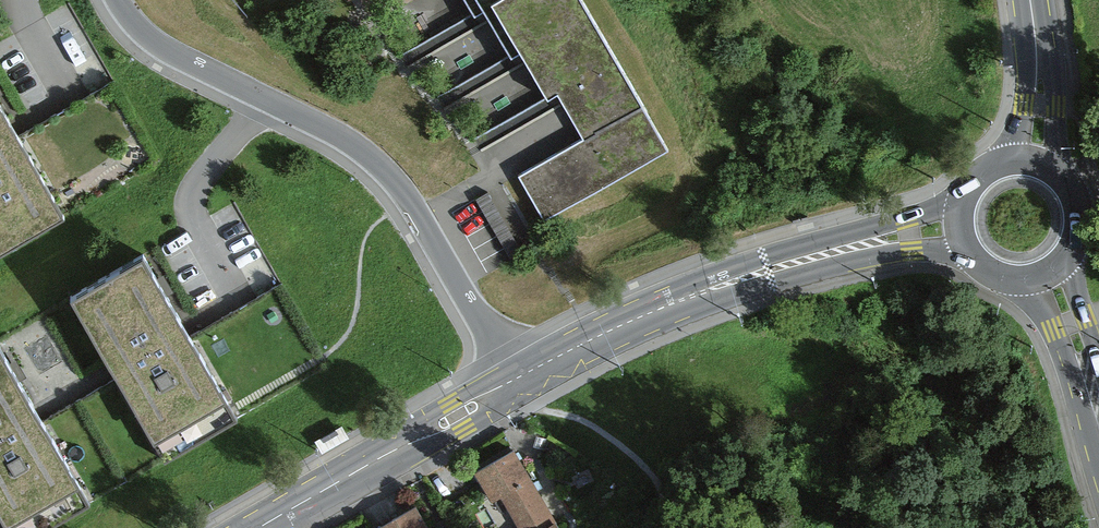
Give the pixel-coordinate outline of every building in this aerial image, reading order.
[(474,13),(491,3),(517,52),(529,45),(554,91),(565,85),(592,134),(522,173),(547,216),(677,144),(597,0),(467,0),(474,13)] [(65,216),(0,102),(0,252),(65,216)] [(145,262),(75,301),(153,441),(222,402),(145,262)] [(5,525),(74,487),(0,353),(0,517),(5,525)] [(475,467),(510,527),(562,527),(541,492),(515,445),(475,467)] [(375,524),(377,527),(431,527),(416,501),(375,524)]
